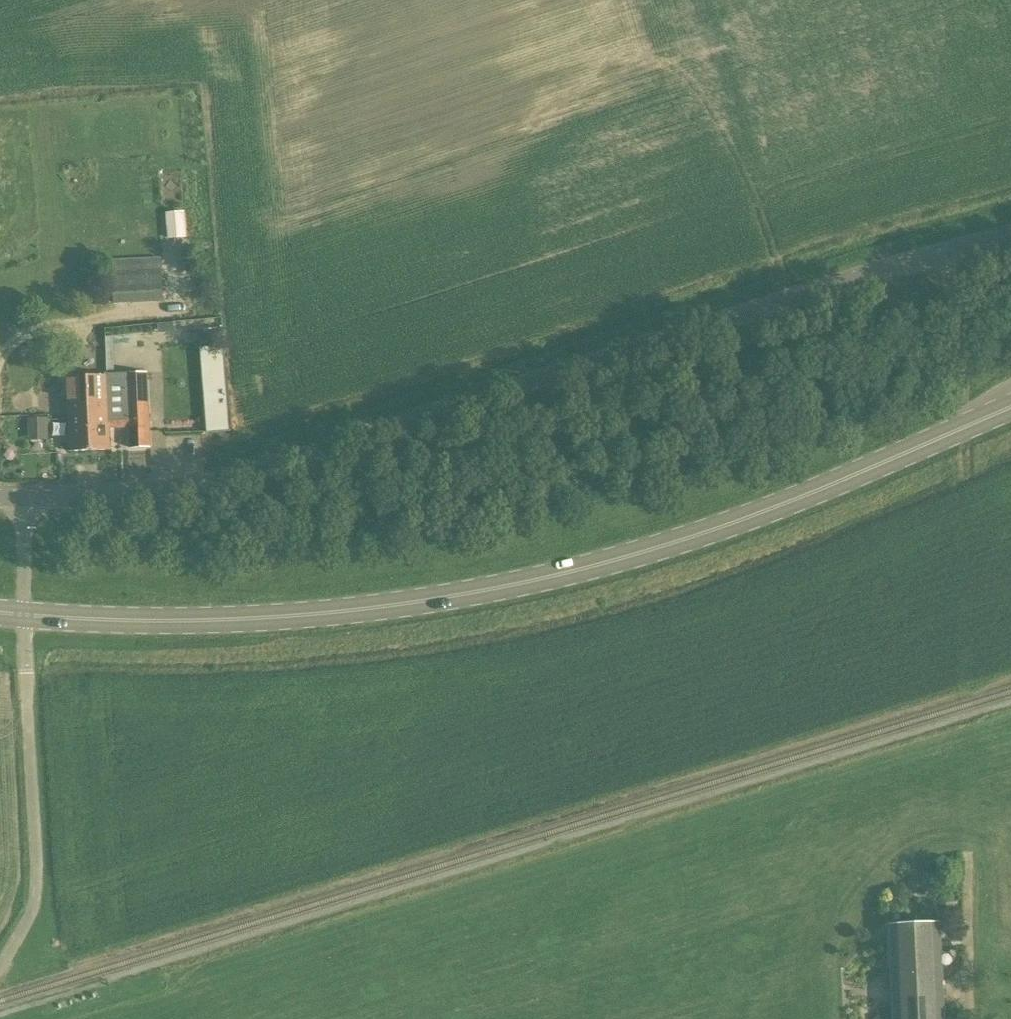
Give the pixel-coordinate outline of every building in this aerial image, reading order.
[(167,210),(168,238),(188,237),(187,209),(167,210)] [(114,304),(163,302),(161,257),(112,259),(114,304)] [(204,345),(208,430),(230,429),(226,343),(204,345)] [(147,373),(123,374),(125,419),(103,420),(104,435),(109,435),(109,428),(129,427),(129,446),(150,445),(147,373)] [(125,419),(123,374),(67,376),(70,451),(110,449),(109,435),(104,435),(103,420),(125,419)] [(29,439),(50,439),(51,416),(29,416),(29,439)] [(894,1018),(943,1018),(940,923),(890,925),(894,1018)]
